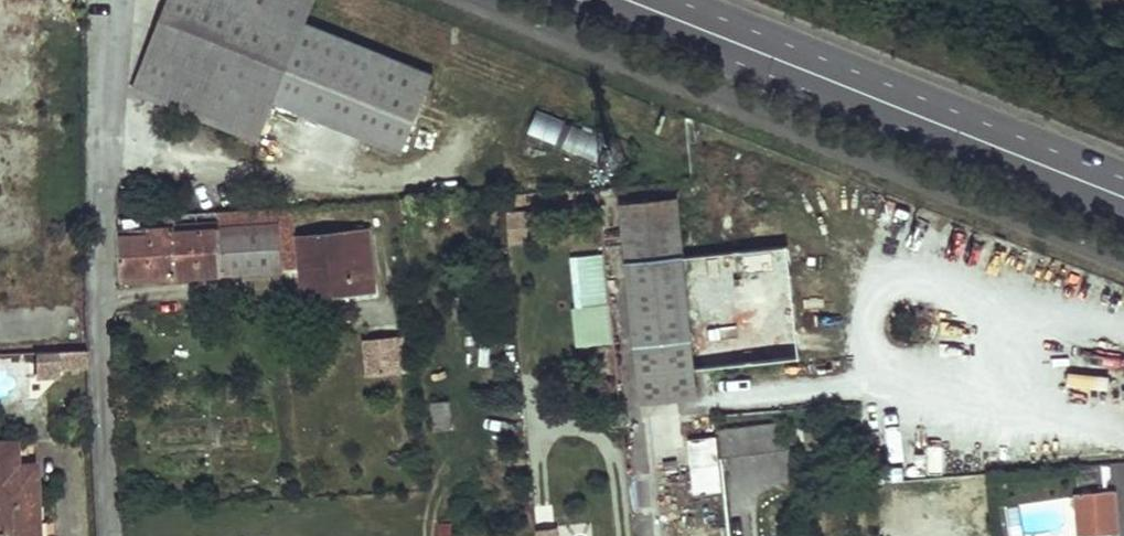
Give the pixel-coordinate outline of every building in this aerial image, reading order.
[(134,91),(259,139),(275,99),(403,152),(434,75),(306,23),(315,0),(170,0),(134,91)] [(563,129),(537,118),(532,132),(558,142),(563,129)] [(602,143),(570,131),(564,147),(595,160),(602,143)] [(675,201),(620,205),(632,349),(680,344),(672,259),(680,258),(675,201)] [(294,268),(291,206),(119,217),(124,277),(294,268)] [(523,241),(521,214),(505,215),(507,242),(523,241)] [(372,287),(367,230),(300,235),(304,288),(331,285),(332,292),(372,287)] [(332,292),(331,285),(304,288),(305,294),(332,292)] [(404,366),(399,321),(377,324),(380,341),(364,344),(367,370),(404,366)] [(686,401),(680,344),(632,349),(637,406),(686,401)] [(33,353),(34,378),(55,377),(54,352),(33,353)] [(449,429),(446,401),(429,403),(432,431),(449,429)] [(790,450),(786,422),(717,431),(720,457),(790,450)] [(689,492),(719,491),(718,436),(688,436),(689,492)] [(32,464),(0,465),(0,535),(40,535),(38,503),(34,503),(32,464)] [(1078,465),(1079,489),(1123,488),(1123,465),(1078,465)] [(1113,531),(1110,490),(1075,492),(1079,534),(1113,531)]
